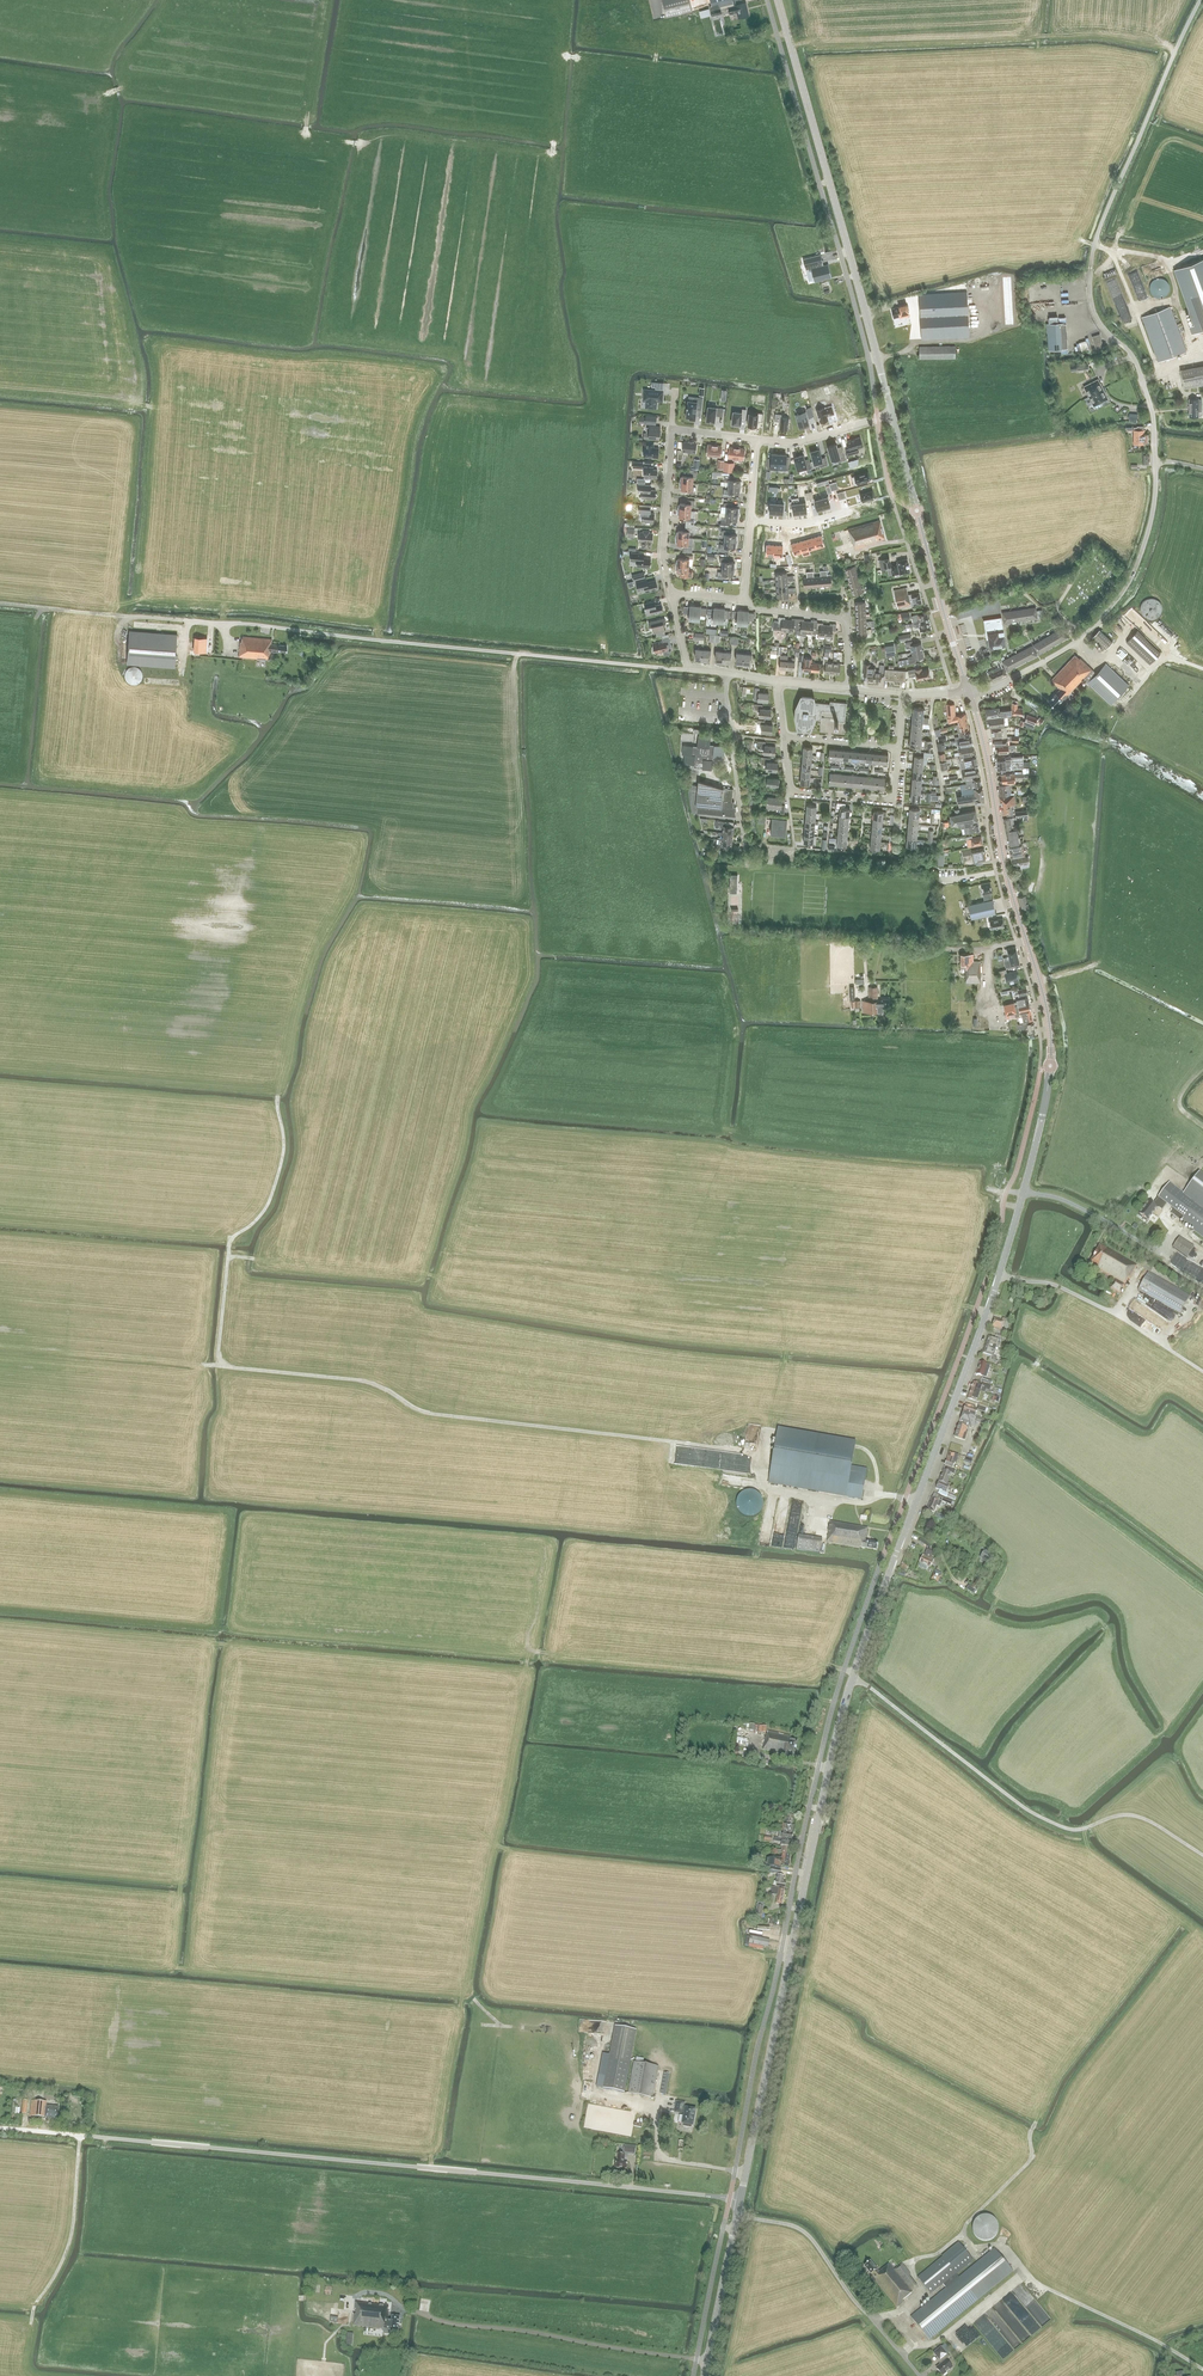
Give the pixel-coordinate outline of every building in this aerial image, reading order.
[(666,17),(709,7),(719,4),(735,1),(737,0),(662,0),(666,17)] [(735,1),(719,4),(709,7),(712,16),(722,13),(721,9),(728,7),(735,6),(735,5),(736,5),(735,1)] [(738,18),(748,16),(745,3),(736,5),(735,5),(735,6),(728,7),(729,12),(730,16),(737,14),(738,18)] [(711,16),(709,9),(699,11),(701,18),(711,16)] [(821,255),(803,259),(805,267),(808,266),(809,270),(806,271),(809,282),(814,281),(832,277),(828,265),(823,266),(822,262),(823,262),(821,255)] [(1175,269),(1190,311),(1189,311),(1194,325),(1189,327),(1192,334),(1202,330),(1202,259),(1175,269)] [(1156,275),(1149,291),(1165,298),(1172,281),(1156,275)] [(967,292),(919,294),(921,339),(969,336),(967,292)] [(909,316),(907,304),(899,306),(900,307),(892,309),(894,318),(900,316),(900,318),(909,316)] [(1158,362),(1186,352),(1170,307),(1142,317),(1158,362)] [(1049,350),(1068,349),(1066,322),(1047,324),(1047,330),(1049,350)] [(1096,349),(1103,346),(1099,334),(1092,336),(1096,349)] [(1078,342),(1080,350),(1089,348),(1087,339),(1078,342)] [(955,346),(919,347),(919,359),(955,358),(955,346)] [(1076,362),(1071,363),(1072,371),(1077,371),(1089,369),(1088,361),(1076,362)] [(1180,370),(1184,388),(1202,385),(1202,366),(1180,370)] [(1084,387),(1089,396),(1104,389),(1102,386),(1101,387),(1098,380),(1084,387)] [(1105,391),(1104,389),(1089,396),(1094,405),(1107,398),(1104,392),(1105,391)] [(648,400),(648,408),(656,408),(657,401),(662,401),(663,391),(644,390),(643,400),(648,400)] [(753,394),(752,399),(758,400),(758,402),(765,403),(766,396),(753,394)] [(837,411),(843,409),(844,415),(858,411),(854,398),(846,401),(845,398),(842,399),(840,394),(832,396),(837,411)] [(695,419),(695,416),(696,411),(696,409),(701,410),(702,398),(695,397),(694,402),(688,401),(688,406),(687,406),(687,408),(688,408),(687,415),(686,415),(686,417),(689,418),(689,417),(690,417),(690,418),(695,419)] [(1198,417),(1198,411),(1201,411),(1202,399),(1199,399),(1189,399),(1189,417),(1198,417)] [(825,408),(816,410),(820,422),(828,420),(827,416),(834,414),(832,406),(825,408)] [(716,408),(708,407),(707,420),(708,421),(708,422),(711,422),(711,421),(715,421),(715,416),(723,417),(724,409),(716,408)] [(809,425),(804,409),(795,412),(800,428),(809,425)] [(734,412),(732,424),(740,425),(742,413),(734,412)] [(750,413),(748,426),(756,427),(757,421),(762,422),(763,413),(757,413),(757,414),(750,413)] [(780,414),(774,414),(773,421),(779,422),(778,429),(787,430),(788,418),(780,417),(780,414)] [(650,437),(659,438),(660,437),(661,432),(660,432),(660,427),(650,426),(649,433),(644,433),(643,439),(650,439),(650,437)] [(1144,442),(1148,442),(1148,434),(1145,434),(1145,430),(1134,430),(1134,444),(1144,444),(1144,442)] [(847,441),(849,446),(845,447),(847,456),(859,452),(858,448),(863,447),(860,437),(847,441)] [(658,458),(659,448),(653,448),(653,442),(646,441),(646,447),(644,447),(644,457),(658,458)] [(696,444),(684,442),(684,446),(683,447),(683,450),(683,451),(695,453),(696,444)] [(836,444),(828,447),(832,460),(837,458),(838,462),(845,460),(842,448),(837,449),(836,444)] [(721,447),(708,445),(707,455),(720,456),(721,447)] [(728,457),(743,459),(744,454),(745,453),(745,451),(744,450),(744,449),(729,448),(728,457)] [(819,449),(811,452),(814,465),(819,463),(820,467),(827,465),(825,457),(821,458),(819,449)] [(779,454),(772,454),(771,459),(768,459),(767,469),(771,469),(771,468),(778,468),(779,454)] [(779,454),(778,468),(785,469),(785,470),(789,470),(790,457),(786,457),(786,455),(779,454)] [(803,455),(794,458),(798,470),(806,468),(808,474),(813,473),(809,462),(805,464),(803,455)] [(724,462),(724,461),(723,469),(723,471),(733,473),(735,463),(724,462)] [(657,477),(657,469),(653,469),(653,467),(645,467),(644,478),(652,478),(652,476),(657,477)] [(854,476),(851,477),(853,485),(856,484),(857,485),(857,484),(870,480),(870,481),(871,481),(868,471),(868,472),(854,476),(854,475),(854,476)] [(680,482),(693,483),(693,477),(696,477),(697,473),(689,473),(689,476),(682,476),(682,477),(681,477),(680,482)] [(733,476),(725,475),(724,482),(729,482),(728,486),(741,487),(741,482),(740,482),(740,480),(733,480),(733,476)] [(693,487),(693,483),(680,482),(680,483),(680,488),(681,488),(681,489),(688,490),(688,493),(695,494),(696,487),(693,487)] [(642,496),(639,498),(642,501),(644,499),(655,499),(655,497),(657,495),(655,493),(656,490),(650,490),(650,485),(639,484),(638,492),(642,492),(642,496)] [(724,489),(723,496),(732,497),(732,493),(739,493),(739,492),(740,492),(741,487),(728,486),(728,490),(724,489)] [(873,491),(860,494),(862,503),(875,499),(873,491)] [(827,496),(821,498),(824,509),(830,507),(827,496)] [(821,498),(814,500),(817,511),(824,509),(821,498)] [(678,510),(691,511),(691,507),(694,507),(695,501),(687,500),(687,504),(680,503),(680,505),(679,505),(678,510)] [(725,510),(725,513),(739,514),(739,509),(738,509),(738,508),(731,507),(731,503),(724,503),(723,510),(725,510)] [(639,514),(642,514),(642,522),(653,522),(654,514),(650,513),(650,510),(639,509),(639,514)] [(686,517),(685,524),(694,525),(695,517),(693,514),(690,514),(691,511),(678,510),(678,515),(679,515),(679,517),(686,517)] [(722,517),(721,523),(730,524),(730,520),(737,521),(737,519),(738,520),(739,515),(739,514),(725,513),(725,517),(722,517)] [(865,544),(885,538),(880,520),(848,529),(852,543),(853,543),(854,549),(865,546),(865,544)] [(696,525),(694,525),(685,524),(685,531),(678,531),(678,532),(677,532),(676,537),(689,538),(689,534),(693,535),(694,532),(695,532),(696,525)] [(635,528),(628,527),(628,528),(624,528),(623,535),(627,535),(627,537),(634,538),(635,528)] [(723,541),(737,542),(737,541),(737,536),(736,536),(736,535),(729,534),(729,531),(722,530),(721,537),(723,537),(723,541)] [(644,548),(650,548),(650,542),(652,543),(652,537),(651,537),(652,534),(649,533),(649,532),(643,531),(643,533),(640,533),(639,542),(644,542),(644,548)] [(821,535),(814,538),(816,548),(824,545),(821,535)] [(677,544),(684,545),(684,548),(692,549),(693,542),(688,542),(689,538),(676,537),(676,543),(677,543),(677,544)] [(814,538),(806,540),(809,550),(816,548),(814,538)] [(806,540),(799,542),(802,552),(803,555),(810,553),(809,550),(806,540)] [(737,542),(723,541),(723,544),(720,544),(719,551),(728,551),(728,548),(735,548),(735,547),(736,547),(737,542)] [(799,542),(791,544),(794,554),(802,552),(799,542)] [(767,545),(766,555),(774,556),(775,545),(767,545)] [(775,545),(774,556),(782,556),(783,546),(775,545)] [(644,554),(631,553),(631,561),(637,561),(637,567),(650,568),(651,558),(643,558),(644,554)] [(676,565),(689,566),(689,559),(692,560),(693,556),(685,555),(685,559),(678,558),(678,560),(677,560),(676,565)] [(891,568),(891,566),(889,557),(889,558),(879,560),(881,570),(891,568)] [(723,562),(722,568),(735,569),(735,564),(734,564),(734,562),(727,562),(727,558),(720,558),(719,561),(723,562)] [(891,568),(892,575),(900,574),(910,572),(907,559),(897,561),(898,564),(891,566),(891,568)] [(693,570),(689,570),(689,566),(676,565),(676,570),(677,570),(677,572),(680,572),(680,575),(692,576),(693,570)] [(845,569),(847,576),(857,572),(855,566),(845,569)] [(718,572),(717,578),(726,579),(726,575),(733,576),(733,574),(734,574),(735,569),(722,568),(722,572),(718,572)] [(827,570),(824,571),(825,586),(832,586),(831,575),(827,576),(827,570)] [(818,587),(817,577),(814,577),(814,571),(810,572),(811,588),(818,587)] [(859,579),(857,572),(847,576),(849,582),(859,579)] [(638,590),(645,588),(646,592),(657,589),(655,581),(647,583),(646,579),(636,582),(638,590)] [(849,582),(851,588),(861,585),(859,579),(849,582)] [(860,593),(863,592),(861,585),(851,588),(853,595),(860,593)] [(906,588),(894,590),(898,608),(910,605),(908,595),(906,588)] [(794,590),(776,592),(777,598),(782,598),(782,602),(789,601),(788,594),(795,593),(794,590)] [(908,595),(910,605),(911,605),(917,604),(918,606),(922,605),(921,603),(922,603),(919,592),(908,595)] [(1141,604),(1140,608),(1141,612),(1143,616),(1147,618),(1151,619),(1155,619),(1158,617),(1159,616),(1161,613),(1162,608),(1161,604),(1159,600),(1155,598),(1151,597),(1147,598),(1143,600),(1141,604)] [(653,606),(652,602),(644,604),(646,610),(650,609),(651,614),(663,612),(661,604),(653,606)] [(684,606),(683,614),(687,614),(687,615),(687,616),(687,617),(688,617),(688,618),(689,618),(694,618),(695,606),(690,605),(690,607),(684,606)] [(694,618),(700,619),(705,619),(705,616),(706,616),(707,609),(701,608),(701,606),(695,606),(694,618)] [(1027,609),(1029,619),(1037,618),(1036,611),(1035,607),(1027,609)] [(713,620),(718,621),(719,608),(714,608),(714,609),(708,609),(707,616),(711,617),(710,620),(713,620)] [(726,619),(726,618),(730,619),(731,611),(725,610),(725,609),(719,608),(718,621),(724,621),(725,621),(726,620),(726,619)] [(1019,610),(1020,621),(1029,619),(1027,609),(1019,610)] [(731,619),(735,619),(734,622),(737,622),(737,623),(742,623),(743,611),(738,610),(738,612),(732,611),(731,619)] [(1020,621),(1019,610),(1010,611),(1012,622),(1020,621)] [(750,621),(754,621),(755,613),(749,613),(749,611),(743,611),(742,623),(747,624),(748,624),(749,623),(750,622),(750,621)] [(1002,612),(1004,623),(1012,622),(1010,611),(1002,612)] [(918,621),(928,618),(927,614),(918,616),(918,613),(912,615),(914,622),(918,621)] [(785,618),(779,617),(778,621),(774,621),(773,629),(781,630),(781,631),(787,631),(788,620),(785,619),(785,618)] [(984,627),(988,633),(988,636),(989,639),(990,649),(991,650),(996,649),(997,648),(996,646),(1005,645),(1001,617),(983,620),(984,627)] [(653,633),(656,633),(657,636),(665,634),(664,631),(665,631),(663,624),(666,623),(665,618),(648,622),(649,627),(652,626),(653,633)] [(794,630),(797,630),(798,619),(792,618),(792,620),(788,620),(787,631),(793,632),(794,630)] [(909,628),(915,627),(915,628),(919,627),(920,632),(931,630),(928,618),(918,621),(914,622),(914,623),(908,624),(909,628)] [(798,619),(797,630),(796,634),(806,637),(806,633),(807,621),(804,621),(804,619),(798,619)] [(807,621),(806,633),(812,634),(816,635),(816,634),(817,622),(817,621),(811,620),(811,622),(807,621)] [(819,636),(825,637),(826,625),(823,625),(823,623),(817,622),(816,634),(819,634),(819,636)] [(826,625),(825,637),(831,638),(832,631),(836,631),(836,624),(830,624),(830,625),(826,625)] [(1062,628),(1054,632),(1060,642),(1067,637),(1062,628)] [(1099,630),(1093,637),(1106,649),(1112,642),(1099,630)] [(1160,653),(1137,631),(1126,642),(1150,664),(1160,653)] [(127,663),(174,667),(177,636),(129,632),(127,663)] [(1054,632),(1047,637),(1053,646),(1060,642),(1054,632)] [(910,633),(898,635),(899,642),(911,639),(910,633)] [(720,636),(715,635),(714,642),(719,643),(719,644),(720,644),(721,642),(720,642),(720,641),(725,641),(725,636),(720,636)] [(286,653),(287,646),(271,644),(271,639),(242,636),(242,642),(240,642),(239,656),(269,660),(270,651),(286,653)] [(206,652),(207,638),(195,637),(194,651),(206,652)] [(652,648),(652,649),(652,650),(652,651),(654,650),(655,653),(663,651),(664,655),(668,655),(668,656),(669,655),(670,654),(670,653),(671,652),(671,651),(671,650),(671,649),(671,648),(671,647),(671,646),(671,645),(669,637),(669,638),(662,639),(663,643),(661,643),(661,641),(652,644),(653,645),(652,646),(652,647),(652,648)] [(1047,637),(1040,641),(1046,650),(1053,646),(1047,637)] [(911,648),(912,652),(922,650),(921,643),(913,645),(912,641),(905,642),(906,649),(911,648)] [(1038,655),(1046,650),(1040,641),(1033,645),(1038,655)] [(770,654),(776,654),(776,655),(781,655),(781,649),(783,649),(783,647),(772,646),(772,651),(770,651),(770,654)] [(1032,646),(1024,650),(1029,659),(1037,655),(1032,646)] [(894,647),(886,648),(887,655),(891,654),(891,656),(895,656),(894,647)] [(695,660),(702,661),(703,650),(695,649),(695,654),(696,654),(695,660)] [(703,650),(702,661),(708,662),(709,656),(710,656),(711,651),(703,650)] [(908,657),(908,659),(909,664),(916,662),(915,659),(924,657),(922,650),(912,652),(912,656),(908,657)] [(1024,650),(1017,654),(1022,663),(1029,659),(1024,650)] [(716,662),(722,663),(723,652),(716,651),(715,656),(716,656),(716,662)] [(722,663),(729,664),(729,658),(731,658),(731,653),(723,652),(722,663)] [(736,664),(743,665),(744,654),(736,653),(736,658),(737,659),(736,664)] [(744,654),(743,665),(749,666),(750,660),(751,660),(752,655),(744,654)] [(1017,654),(1010,657),(1015,667),(1022,663),(1017,654)] [(779,668),(787,669),(787,661),(788,656),(781,655),(780,660),(779,668)] [(1075,655),(1053,678),(1051,680),(1060,689),(1049,701),(1055,707),(1062,699),(1063,700),(1068,696),(1067,695),(1084,678),(1111,704),(1128,686),(1105,664),(1096,674),(1080,658),(1079,659),(1075,655)] [(832,673),(833,663),(828,662),(828,656),(823,656),(823,664),(826,664),(825,673),(832,673)] [(840,663),(836,663),(837,657),(835,657),(834,657),(833,663),(832,673),(839,674),(840,663)] [(1007,671),(1015,667),(1010,657),(1002,661),(1007,671)] [(787,661),(787,669),(794,670),(795,662),(794,662),(795,658),(792,658),(792,661),(787,661)] [(803,671),(811,671),(812,659),(804,658),(804,663),(803,671)] [(812,661),(811,671),(819,672),(820,664),(814,663),(815,661),(812,661)] [(998,667),(995,669),(999,678),(1006,675),(1003,668),(1000,663),(997,664),(998,667)] [(875,670),(875,668),(870,667),(870,664),(864,664),(863,676),(869,676),(868,681),(874,682),(875,670)] [(879,670),(875,670),(874,682),(880,682),(881,673),(883,673),(884,665),(880,665),(879,670)] [(141,675),(141,674),(141,673),(140,671),(140,670),(139,669),(138,668),(137,668),(136,667),(134,667),(133,667),(132,667),(130,667),(129,668),(128,668),(127,669),(126,670),(126,671),(125,673),(125,674),(125,675),(125,676),(125,678),(126,679),(126,680),(127,681),(128,682),(129,683),(130,683),(132,683),(133,683),(134,683),(136,683),(137,683),(138,682),(139,681),(140,680),(140,679),(141,678),(141,676),(141,675)] [(917,680),(930,677),(929,672),(928,672),(928,670),(922,671),(921,668),(908,671),(909,676),(916,675),(917,680)] [(991,681),(999,678),(995,669),(987,672),(991,681)] [(905,681),(905,680),(905,671),(893,670),(889,670),(886,670),(885,679),(900,680),(900,682),(903,683),(903,680),(905,681)] [(768,701),(769,694),(759,693),(759,689),(755,688),(754,700),(758,701),(758,700),(768,701)] [(798,729),(810,730),(815,719),(821,720),(822,711),(836,712),(836,720),(835,720),(834,722),(838,723),(838,722),(845,722),(847,703),(830,701),(830,704),(814,702),(813,698),(801,696),(796,708),(796,716),(798,729)] [(1017,708),(1017,704),(1012,703),(1011,715),(1022,716),(1022,709),(1017,708)] [(770,717),(771,710),(762,709),(763,705),(754,704),(754,711),(760,712),(759,716),(762,717),(765,717),(770,717)] [(954,704),(952,704),(946,704),(946,706),(948,719),(948,723),(958,721),(958,724),(956,725),(957,725),(967,722),(965,714),(955,716),(954,704)] [(913,708),(912,715),(923,716),(924,709),(913,708)] [(1011,710),(1006,710),(999,711),(998,708),(984,710),(986,719),(1001,717),(1011,716),(1011,710)] [(1023,726),(1024,724),(1033,728),(1037,719),(1027,715),(1025,720),(1025,722),(1021,720),(1020,723),(1016,722),(1016,724),(1019,725),(1023,726)] [(923,717),(912,716),(912,723),(922,724),(923,724),(928,725),(928,724),(929,718),(923,717)] [(988,728),(1004,726),(1004,722),(1005,722),(1005,718),(986,720),(988,728)] [(773,725),(764,724),(765,721),(758,720),(757,727),(761,727),(761,732),(772,733),(773,725)] [(967,722),(957,725),(958,732),(969,729),(967,722)] [(922,724),(912,723),(911,731),(922,732),(922,724)] [(992,738),(1007,737),(1007,734),(1011,734),(1011,731),(1010,731),(1010,728),(1006,728),(1006,727),(1001,728),(991,729),(992,738)] [(972,738),(971,736),(970,730),(963,732),(959,733),(960,737),(955,737),(955,740),(972,738)] [(922,732),(911,731),(910,738),(921,739),(922,732)] [(725,747),(710,745),(710,737),(699,736),(697,746),(683,745),(682,754),(685,754),(684,763),(694,764),(693,767),(700,768),(700,766),(703,766),(702,769),(703,769),(711,770),(712,770),(713,757),(724,758),(725,747)] [(994,743),(993,743),(994,745),(995,745),(995,746),(1008,745),(1008,740),(1012,740),(1012,737),(1007,736),(1008,738),(994,738),(994,741),(994,742),(994,743)] [(921,743),(925,744),(925,747),(931,748),(931,740),(921,739),(910,738),(910,746),(920,747),(921,743)] [(973,743),(972,738),(955,740),(951,741),(951,744),(957,743),(958,748),(973,745),(973,743)] [(775,747),(765,745),(765,742),(758,741),(757,749),(764,749),(764,753),(775,754),(775,747)] [(995,746),(996,754),(1008,753),(1008,749),(1015,749),(1015,745),(1008,745),(995,746)] [(803,754),(812,755),(813,748),(804,747),(803,754)] [(975,754),(974,749),(973,747),(958,749),(959,757),(975,754)] [(828,758),(833,758),(836,759),(837,750),(829,749),(828,758)] [(837,750),(836,759),(843,759),(844,750),(837,750)] [(844,750),(843,759),(851,760),(851,751),(844,750)] [(851,751),(851,760),(858,761),(859,752),(851,751)] [(859,752),(858,761),(862,761),(862,765),(865,765),(865,761),(866,753),(859,752)] [(865,761),(869,762),(869,765),(873,765),(873,762),(873,753),(866,753),(865,761)] [(873,762),(876,762),(876,766),(880,766),(880,763),(881,754),(873,753),(873,762)] [(812,755),(803,754),(802,762),(812,763),(812,755)] [(880,763),(881,763),(881,766),(885,766),(885,763),(887,764),(888,755),(881,754),(880,763)] [(923,755),(923,756),(915,755),(914,763),(923,764),(927,764),(928,756),(923,755)] [(959,763),(960,768),(961,768),(961,769),(969,767),(978,766),(975,755),(958,758),(959,763)] [(1023,767),(1023,756),(1005,757),(1005,755),(996,756),(997,770),(1007,770),(1007,769),(1012,768),(1023,767)] [(777,771),(778,763),(769,762),(770,758),(761,758),(761,765),(766,765),(766,770),(777,771)] [(949,769),(947,761),(940,763),(941,770),(949,769)] [(812,763),(802,762),(802,769),(811,770),(811,766),(813,766),(814,763),(812,763)] [(923,764),(914,763),(913,770),(922,771),(923,764)] [(960,768),(962,779),(980,776),(978,766),(970,768),(969,767),(961,769),(961,768),(960,768)] [(811,770),(802,769),(801,776),(810,777),(811,770)] [(922,771),(913,770),(913,778),(922,778),(922,771)] [(837,785),(838,774),(834,774),(834,775),(830,775),(830,773),(829,785),(833,785),(833,784),(837,785)] [(768,774),(761,774),(761,778),(767,779),(767,785),(778,786),(778,783),(779,783),(780,780),(779,779),(768,778),(768,774)] [(838,774),(837,785),(840,785),(840,786),(845,787),(846,777),(841,776),(841,774),(838,774)] [(1011,774),(998,775),(998,785),(1015,783),(1014,776),(1017,776),(1017,777),(1024,777),(1024,774),(1014,774),(1011,774)] [(846,777),(845,787),(849,787),(849,786),(853,786),(854,776),(850,775),(850,777),(846,777)] [(810,777),(801,776),(800,784),(809,785),(810,781),(813,781),(814,777),(810,777)] [(854,776),(853,786),(856,786),(856,788),(861,788),(862,778),(857,778),(857,776),(854,776)] [(862,778),(861,788),(865,788),(865,787),(869,787),(870,777),(866,777),(866,778),(862,778)] [(870,777),(869,787),(872,788),(872,789),(877,790),(878,780),(873,779),(874,777),(870,777)] [(980,777),(968,779),(965,780),(966,785),(971,784),(972,789),(982,787),(980,777)] [(878,780),(877,790),(881,790),(881,789),(885,789),(884,790),(885,790),(886,779),(882,778),(882,780),(878,780)] [(922,778),(913,778),(912,785),(921,786),(922,778)] [(723,788),(698,781),(698,785),(689,784),(688,791),(692,812),(736,817),(735,809),(734,809),(734,802),(732,801),(733,789),(723,788)] [(985,801),(982,787),(972,789),(971,784),(966,785),(961,785),(962,797),(957,798),(958,802),(975,800),(975,802),(985,801)] [(921,786),(912,785),(911,792),(920,793),(921,786)] [(920,801),(920,796),(920,793),(911,792),(911,800),(920,801)] [(1000,798),(1003,813),(1003,814),(1006,813),(1007,814),(1013,813),(1012,805),(1016,804),(1014,796),(1013,796),(1000,798)] [(784,814),(785,806),(781,805),(782,798),(768,797),(767,808),(781,809),(780,814),(784,814)] [(837,808),(840,808),(840,816),(850,816),(850,809),(845,808),(845,803),(837,802),(837,808)] [(806,812),(816,813),(817,806),(807,805),(806,812)] [(910,808),(909,816),(919,817),(920,809),(910,808)] [(931,812),(931,814),(930,814),(930,818),(934,818),(939,818),(940,809),(934,809),(934,812),(931,812)] [(956,814),(950,815),(952,825),(958,824),(959,827),(964,828),(965,834),(969,833),(979,831),(977,818),(976,811),(959,814),(959,809),(955,810),(956,814)] [(886,812),(883,812),(874,811),(873,819),(882,819),(883,816),(886,816),(886,812)] [(816,813),(806,812),(806,820),(815,821),(816,813)] [(759,815),(758,822),(765,823),(766,815),(759,815)] [(850,816),(840,816),(839,823),(849,824),(850,816)] [(919,817),(909,816),(908,823),(919,824),(919,817)] [(1004,819),(1004,822),(1006,831),(1016,829),(1015,829),(1013,820),(1013,818),(1010,818),(1004,819)] [(882,819),(873,819),(872,826),(882,827),(882,819)] [(772,820),(771,833),(786,835),(787,820),(787,821),(772,820)] [(815,821),(806,820),(805,827),(815,828),(815,824),(818,824),(818,821),(815,821)] [(726,822),(716,821),(715,827),(723,828),(722,832),(733,834),(734,826),(725,825),(726,822)] [(849,824),(839,823),(838,831),(848,832),(849,824)] [(919,824),(908,823),(908,831),(918,832),(919,824)] [(882,827),(872,826),(872,834),(881,835),(882,829),(884,830),(885,827),(882,827)] [(815,828),(805,827),(804,835),(814,836),(815,828)] [(1007,839),(1018,837),(1017,836),(1018,836),(1018,832),(1017,833),(1016,829),(1006,831),(1007,839)] [(848,832),(838,831),(838,838),(847,839),(848,832)] [(918,832),(908,831),(907,839),(917,839),(918,832)] [(733,834),(722,832),(722,833),(718,832),(717,835),(722,836),(722,839),(732,841),(733,834)] [(881,835),(872,834),(871,841),(880,842),(880,841),(881,835)] [(814,836),(804,835),(804,843),(813,844),(814,836)] [(966,837),(966,839),(970,838),(971,841),(969,841),(970,846),(972,846),(982,844),(982,843),(983,842),(982,840),(981,840),(980,836),(972,838),(972,835),(966,837)] [(847,839),(838,838),(837,846),(847,847),(847,839)] [(717,839),(716,843),(716,850),(723,850),(723,847),(732,848),(732,841),(722,839),(717,839)] [(917,839),(907,839),(906,846),(916,847),(917,839)] [(933,840),(929,840),(929,841),(928,840),(928,843),(931,844),(930,849),(934,849),(934,848),(938,848),(939,841),(933,840)] [(880,842),(871,841),(870,849),(880,850),(880,844),(885,845),(885,842),(880,841),(880,842)] [(1022,843),(1019,843),(1016,844),(1009,845),(1010,853),(1024,850),(1022,843)] [(985,858),(985,855),(984,855),(983,852),(984,852),(983,848),(972,850),(972,849),(961,851),(963,861),(973,858),(974,862),(985,859),(985,858)] [(1024,850),(1010,853),(1011,858),(1025,856),(1024,850)] [(1027,857),(1011,860),(1012,866),(1030,863),(1029,858),(1027,858),(1027,857)] [(737,893),(738,875),(730,874),(729,893),(737,893)] [(990,882),(981,884),(985,901),(992,900),(991,893),(992,892),(990,883),(990,882)] [(1025,895),(1018,897),(1022,909),(1029,907),(1025,895)] [(985,901),(968,905),(971,919),(979,917),(980,917),(986,916),(996,913),(993,900),(992,900),(985,901)] [(1004,927),(1003,919),(1003,918),(990,920),(991,929),(1004,927)] [(1016,948),(1007,949),(1009,956),(1003,957),(1005,966),(1007,968),(1020,965),(1016,948)] [(961,954),(961,965),(961,968),(966,968),(966,983),(968,983),(968,986),(969,986),(969,983),(980,983),(980,961),(973,961),(973,954),(966,954),(965,954),(963,954),(962,954),(961,954)] [(1006,970),(998,972),(1000,978),(1005,977),(1007,984),(1019,981),(1016,971),(1007,973),(1006,970)] [(882,999),(882,1000),(877,1000),(877,987),(869,987),(869,1000),(863,1001),(863,1013),(883,1012),(883,1008),(889,1008),(889,998),(882,999)] [(1014,989),(1011,990),(1012,993),(1013,997),(1019,995),(1027,993),(1026,988),(1019,990),(1018,989),(1014,990),(1014,989)] [(1010,1014),(1015,1013),(1030,1009),(1027,994),(1016,996),(1017,1002),(1014,1003),(1003,1005),(1006,1015),(1010,1014)] [(860,1000),(855,1001),(851,1001),(851,1007),(855,1007),(855,1008),(856,1008),(856,1010),(860,1010),(860,1007),(860,1000)] [(1031,1010),(1015,1013),(1016,1017),(1022,1016),(1024,1023),(1033,1020),(1032,1015),(1031,1010)] [(1036,1032),(1033,1021),(1018,1024),(1019,1029),(1028,1027),(1029,1034),(1036,1032)] [(1139,1216),(1141,1218),(1142,1217),(1144,1218),(1145,1218),(1147,1220),(1148,1221),(1157,1208),(1158,1207),(1159,1207),(1163,1201),(1167,1204),(1174,1209),(1171,1214),(1173,1215),(1176,1217),(1181,1221),(1181,1220),(1202,1237),(1202,1177),(1199,1173),(1183,1193),(1169,1182),(1158,1197),(1152,1205),(1149,1202),(1139,1214),(1140,1215),(1139,1216)] [(1164,1234),(1158,1230),(1153,1237),(1159,1241),(1164,1234)] [(1179,1237),(1172,1248),(1187,1257),(1194,1247),(1179,1237)] [(1128,1280),(1137,1266),(1108,1249),(1107,1250),(1099,1246),(1089,1263),(1093,1265),(1090,1270),(1095,1272),(1097,1269),(1115,1280),(1110,1288),(1120,1293),(1128,1279),(1128,1280)] [(1145,1260),(1136,1255),(1132,1261),(1151,1271),(1153,1266),(1144,1261),(1145,1260)] [(1148,1272),(1138,1289),(1179,1313),(1189,1296),(1148,1272)] [(1152,1324),(1157,1317),(1145,1310),(1143,1312),(1137,1309),(1135,1313),(1152,1324)] [(1003,1334),(1005,1329),(1002,1328),(1003,1325),(1005,1325),(1007,1320),(1003,1318),(1002,1321),(995,1319),(992,1326),(994,1327),(992,1331),(1000,1333),(1003,1334)] [(997,1345),(999,1346),(1001,1346),(1001,1344),(997,1343),(999,1339),(989,1336),(987,1342),(997,1345)] [(983,1353),(991,1355),(993,1356),(997,1345),(987,1342),(983,1353)] [(990,1365),(987,1364),(980,1362),(976,1374),(983,1377),(983,1376),(986,1378),(990,1365)] [(991,1386),(987,1385),(982,1383),(982,1385),(980,1384),(974,1382),(971,1388),(980,1391),(982,1388),(986,1390),(989,1391),(991,1386)] [(988,1409),(989,1405),(982,1402),(985,1393),(980,1391),(971,1388),(968,1399),(978,1402),(979,1406),(985,1408),(988,1409)] [(972,1406),(966,1404),(966,1405),(965,1405),(963,1412),(975,1416),(978,1410),(972,1408),(972,1406)] [(963,1413),(961,1419),(959,1423),(968,1426),(973,1427),(976,1417),(963,1413)] [(976,1422),(982,1424),(987,1426),(989,1422),(983,1420),(984,1419),(977,1417),(976,1422)] [(968,1426),(959,1423),(955,1437),(962,1440),(962,1439),(965,1440),(968,1431),(966,1431),(968,1426)] [(862,1498),(867,1468),(851,1466),(855,1442),(778,1429),(769,1482),(862,1498)] [(950,1452),(947,1460),(945,1465),(958,1470),(960,1466),(954,1464),(955,1463),(958,1455),(950,1452)] [(965,1463),(971,1466),(974,1460),(967,1457),(965,1463)] [(947,1482),(951,1473),(954,1474),(955,1471),(944,1467),(939,1481),(945,1484),(945,1485),(949,1486),(950,1483),(947,1482)] [(938,1482),(936,1488),(946,1493),(947,1490),(950,1491),(952,1487),(949,1486),(945,1485),(938,1482)] [(742,1516),(747,1518),(753,1518),(757,1516),(761,1512),(763,1507),(763,1502),(761,1497),(757,1493),(752,1491),(747,1492),(742,1494),(738,1498),(736,1503),(736,1508),(738,1513),(742,1516)] [(939,1500),(932,1497),(927,1509),(934,1512),(937,1505),(940,1506),(942,1501),(951,1505),(953,1501),(941,1496),(939,1500)] [(783,1547),(794,1549),(803,1502),(792,1500),(783,1547)] [(866,1541),(868,1528),(830,1522),(827,1543),(860,1548),(860,1547),(877,1550),(878,1543),(866,1541)] [(769,1545),(771,1535),(762,1533),(760,1543),(769,1545)] [(822,1540),(799,1536),(796,1550),(820,1554),(822,1540)] [(921,1538),(919,1541),(927,1546),(930,1548),(931,1545),(921,1538)] [(991,1565),(996,1558),(985,1551),(980,1558),(991,1565)] [(931,1567),(934,1559),(923,1554),(922,1557),(919,1562),(931,1567)] [(934,1573),(934,1574),(931,1573),(929,1577),(932,1578),(931,1579),(938,1582),(941,1583),(944,1578),(942,1574),(940,1573),(941,1573),(935,1570),(934,1573)] [(974,1595),(983,1582),(978,1578),(972,1587),(969,1585),(966,1590),(974,1595)] [(795,1754),(798,1741),(790,1739),(791,1736),(768,1731),(766,1738),(765,1737),(763,1750),(783,1754),(783,1753),(788,1754),(788,1753),(795,1754)] [(782,1831),(784,1831),(793,1833),(794,1825),(783,1823),(782,1831)] [(781,1846),(782,1846),(784,1847),(791,1848),(792,1841),(774,1838),(774,1842),(781,1843),(781,1846)] [(789,1867),(790,1854),(783,1853),(782,1857),(770,1859),(769,1866),(780,1867),(780,1866),(781,1866),(789,1867)] [(785,1888),(786,1882),(783,1881),(784,1876),(777,1875),(776,1886),(785,1888)] [(782,1904),(785,1889),(773,1887),(771,1894),(778,1895),(776,1903),(782,1904)] [(756,1913),(762,1914),(764,1903),(758,1901),(756,1913)] [(770,1940),(751,1936),(749,1943),(768,1947),(770,1940)] [(624,2093),(636,2031),(615,2027),(603,2089),(624,2093)] [(653,2097),(653,2095),(659,2065),(634,2061),(628,2092),(653,2097)] [(46,2106),(46,2102),(37,2101),(32,2101),(30,2116),(58,2119),(59,2107),(46,2106)] [(683,2126),(691,2127),(692,2125),(693,2125),(694,2120),(694,2119),(695,2115),(695,2110),(696,2110),(695,2110),(686,2108),(685,2108),(685,2109),(683,2109),(685,2103),(677,2102),(675,2111),(683,2113),(683,2112),(685,2112),(685,2113),(684,2114),(685,2114),(684,2117),(684,2118),(684,2119),(683,2123),(683,2124),(684,2124),(683,2126)] [(624,2144),(623,2153),(627,2153),(635,2154),(636,2146),(624,2144)] [(616,2160),(616,2167),(626,2168),(627,2161),(624,2160),(624,2158),(625,2158),(625,2156),(627,2156),(627,2153),(623,2153),(623,2154),(618,2153),(617,2160),(616,2160)] [(975,2236),(979,2240),(984,2241),(990,2241),(994,2238),(997,2234),(999,2229),(999,2224),(996,2219),(994,2218),(992,2216),(990,2215),(987,2215),(985,2214),(982,2215),(980,2216),(977,2217),(976,2218),(976,2219),(975,2219),(975,2220),(974,2221),(973,2222),(973,2224),(972,2226),(972,2228),(972,2229),(973,2231),(973,2233),(974,2235),(975,2236)] [(918,2277),(918,2278),(923,2283),(931,2294),(943,2284),(946,2288),(911,2317),(930,2340),(1013,2271),(994,2248),(959,2277),(956,2274),(973,2260),(958,2242),(942,2256),(943,2256),(918,2277)] [(864,2266),(876,2280),(875,2281),(897,2307),(909,2297),(908,2296),(919,2287),(909,2276),(911,2274),(902,2264),(894,2270),(889,2264),(880,2272),(871,2261),(864,2266)] [(390,2334),(390,2331),(399,2332),(400,2316),(392,2315),(392,2321),(388,2320),(389,2311),(388,2311),(389,2306),(356,2302),(355,2309),(356,2309),(356,2315),(355,2314),(354,2326),(383,2329),(383,2333),(384,2334),(388,2335),(390,2334)] [(1032,2334),(1036,2331),(1031,2331),(1027,2327),(1024,2326),(1022,2323),(1020,2323),(1020,2320),(1014,2314),(1010,2314),(1010,2311),(1006,2311),(1006,2314),(1005,2315),(1005,2322),(999,2327),(999,2329),(1005,2336),(1008,2336),(1008,2340),(1013,2347),(1018,2347),(1016,2344),(1016,2342),(1018,2342),(1018,2343),(1020,2345),(1032,2336),(1032,2334)] [(936,2359),(938,2361),(940,2364),(937,2368),(943,2375),(952,2367),(946,2360),(950,2357),(947,2353),(941,2346),(933,2353),(937,2358),(936,2359)]
